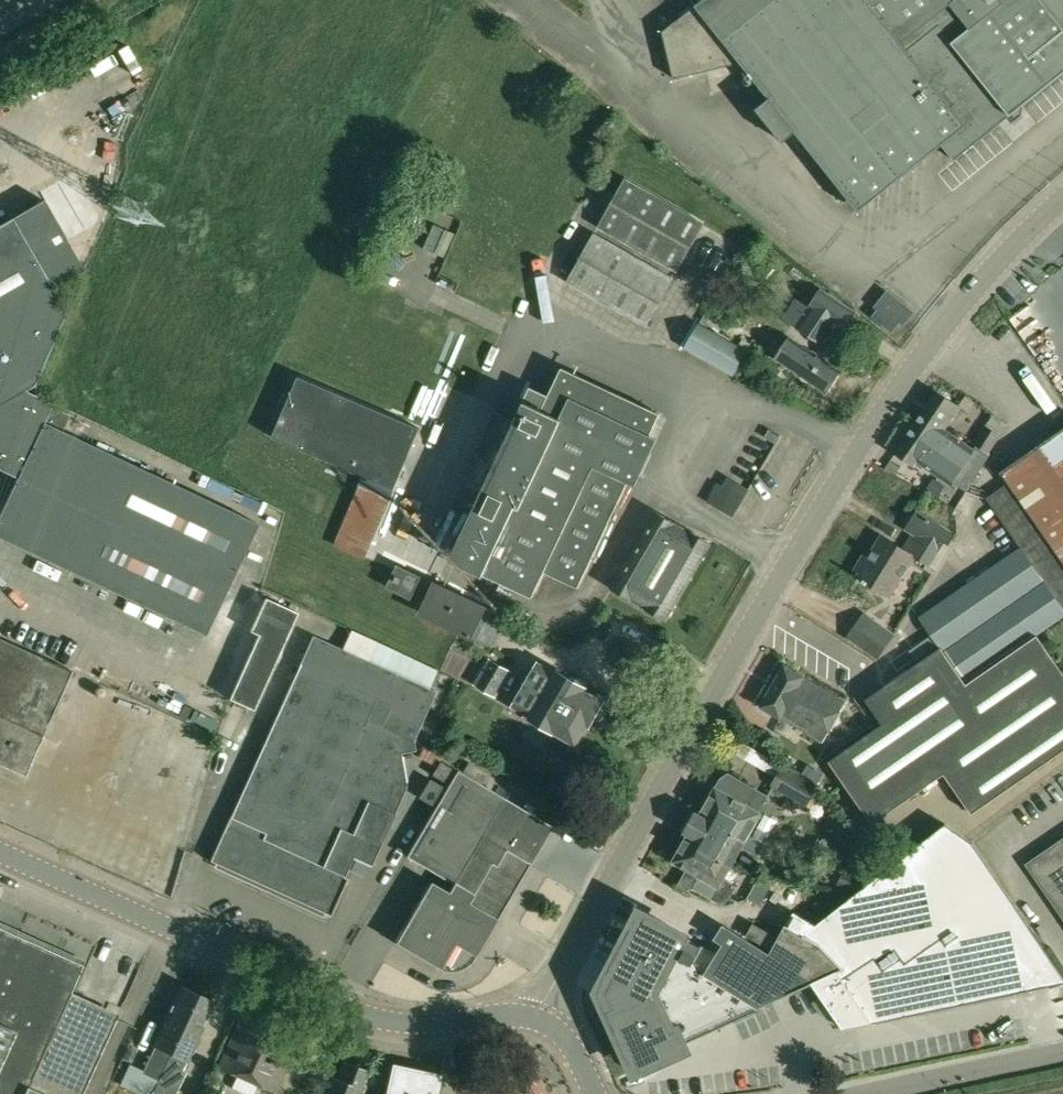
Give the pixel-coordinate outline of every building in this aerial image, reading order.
[(664,30),(675,77),(693,73),(691,61),(732,51),(769,98),(758,109),(785,142),(796,133),(859,212),(943,145),(954,160),(1011,115),(1021,116),(1023,104),(1062,73),(1062,0),(703,0),(664,30)] [(1045,168),(1062,154),(1062,130),(1033,154),(1045,168)] [(597,227),(678,273),(705,223),(626,178),(597,227)] [(17,478),(0,513),(0,538),(205,635),(258,524),(61,431),(44,422),(51,406),(53,404),(26,391),(34,386),(66,312),(52,287),(83,270),(43,200),(0,225),(0,470),(17,478)] [(456,249),(471,229),(457,219),(442,239),(456,249)] [(568,282),(646,326),(673,278),(594,234),(568,282)] [(1062,335),(1062,314),(1030,279),(1010,297),(1054,344),(1062,335)] [(875,307),(868,317),(888,333),(898,320),(902,323),(913,310),(885,288),(872,304),(875,307)] [(797,327),(823,344),(836,325),(843,329),(855,311),(821,290),(797,327)] [(757,335),(741,326),(734,322),(708,307),(699,322),(684,348),(734,377),(757,335)] [(772,341),(765,351),(777,358),(827,391),(841,370),(790,337),(783,348),(772,341)] [(540,464),(581,377),(562,369),(543,410),(525,402),(516,422),(495,412),(475,454),(496,464),(451,559),(484,575),(485,574),(533,597),(545,571),(578,587),(619,501),(540,464)] [(273,438),(395,490),(421,428),(299,376),(273,438)] [(642,406),(581,377),(540,464),(619,501),(622,503),(645,456),(623,446),(642,406)] [(918,421),(935,433),(933,437),(937,440),(945,429),(960,408),(938,393),(918,421)] [(69,414),(51,406),(44,422),(61,431),(69,414)] [(664,417),(642,406),(623,446),(645,456),(664,417)] [(992,415),(985,425),(1001,435),(1007,426),(992,415)] [(918,421),(896,453),(907,461),(904,466),(918,476),(924,466),(951,484),(953,482),(966,491),(988,459),(945,429),(937,440),(933,437),(935,433),(918,421)] [(974,445),(989,455),(1001,435),(985,425),(974,445)] [(830,761),(873,823),(944,773),(972,814),(1062,750),(1062,671),(1037,634),(1062,617),(1062,430),(1002,472),(1010,483),(989,498),(1008,526),(986,541),(1000,562),(920,618),(932,636),(938,645),(941,648),(868,699),(885,723),(830,761)] [(945,486),(935,478),(927,489),(938,497),(945,486)] [(708,501),(732,515),(743,498),(726,487),(726,488),(719,484),(708,501)] [(334,546),(365,560),(391,499),(360,485),(334,546)] [(913,533),(904,547),(915,554),(914,556),(929,565),(951,531),(917,510),(905,528),(913,533)] [(612,588),(667,620),(711,544),(656,512),(612,588)] [(915,554),(904,547),(882,534),(868,556),(864,553),(855,568),(859,571),(856,576),(889,596),(914,556),(915,554)] [(386,588),(387,589),(412,600),(423,576),(397,564),(386,588)] [(472,638),(486,607),(436,583),(430,594),(422,590),(415,605),(424,609),(421,614),(472,638)] [(229,699),(253,710),(297,613),(265,598),(250,632),(258,635),(229,699)] [(846,637),(878,659),(896,633),(864,611),(846,637)] [(211,862),(330,916),(346,879),(343,878),(353,857),(371,865),(406,787),(401,753),(415,751),(413,741),(436,692),(313,636),(211,862)] [(910,650),(916,660),(938,645),(932,636),(910,650)] [(25,777),(73,672),(0,639),(0,765),(25,777)] [(497,697),(513,707),(524,687),(525,686),(533,672),(514,661),(514,662),(495,652),(477,681),(474,685),(496,699),(497,697)] [(533,672),(525,686),(524,687),(513,707),(531,717),(530,718),(554,732),(554,731),(576,744),(588,724),(590,725),(591,723),(599,728),(606,726),(613,715),(611,707),(604,703),(604,701),(585,690),(586,688),(586,687),(590,680),(579,674),(575,681),(558,671),(557,673),(539,663),(533,672)] [(760,705),(823,741),(846,700),(784,663),(760,705)] [(432,776),(443,782),(451,768),(440,762),(432,776)] [(771,785),(808,806),(819,785),(801,774),(783,764),(775,777),(771,785)] [(806,765),(801,774),(819,785),(824,776),(806,765)] [(396,942),(441,967),(451,969),(454,969),(456,969),(460,967),(466,964),(470,961),(549,825),(457,770),(406,857),(453,884),(448,892),(430,882),(396,942)] [(696,812),(701,815),(700,816),(745,842),(748,836),(770,798),(729,772),(721,778),(717,786),(712,783),(696,812)] [(418,798),(431,806),(442,787),(429,779),(418,798)] [(696,812),(682,836),(732,865),(742,847),(758,856),(765,845),(748,836),(745,842),(700,816),(701,815),(696,812)] [(796,912),(788,925),(818,943),(838,963),(841,970),(813,983),(844,1029),(1027,991),(997,947),(1029,925),(974,844),(945,825),(868,886),(855,896),(818,925),(796,912)] [(669,858),(687,868),(677,887),(689,893),(693,887),(725,905),(735,885),(723,880),(732,865),(682,836),(669,858)] [(1026,863),(1062,917),(1062,838),(1026,863)] [(836,888),(855,896),(868,886),(842,875),(836,888)] [(771,885),(760,879),(749,898),(760,904),(771,885)] [(614,1006),(606,1010),(628,1058),(636,1055),(643,1071),(689,1050),(685,1042),(712,1030),(712,1031),(760,1009),(760,1007),(706,975),(715,958),(700,950),(703,945),(684,936),(685,934),(647,914),(639,930),(632,926),(607,973),(615,976),(607,991),(614,1006)] [(715,958),(706,975),(760,1007),(789,994),(813,983),(841,970),(838,963),(818,943),(788,925),(770,953),(724,924),(714,939),(724,945),(715,958)] [(747,935),(770,948),(776,937),(753,924),(747,935)] [(116,1020),(68,998),(83,966),(0,928),(0,1093),(83,1093),(116,1020)] [(198,995),(181,987),(143,1071),(129,1064),(120,1085),(139,1093),(153,1093),(154,1093),(159,1080),(171,1054),(198,995)] [(216,1003),(198,995),(171,1054),(188,1061),(216,1003)] [(296,1045),(268,1032),(240,1019),(219,1067),(233,1073),(232,1074),(246,1080),(260,1087),(260,1086),(274,1092),(296,1045)] [(369,1072),(343,1062),(336,1080),(330,1077),(324,1093),(360,1093),(369,1072)] [(542,1087),(543,1086),(533,1065),(489,1087),(489,1088),(481,1093),(546,1093),(542,1087)] [(439,1076),(393,1066),(387,1093),(435,1093),(439,1076)]
